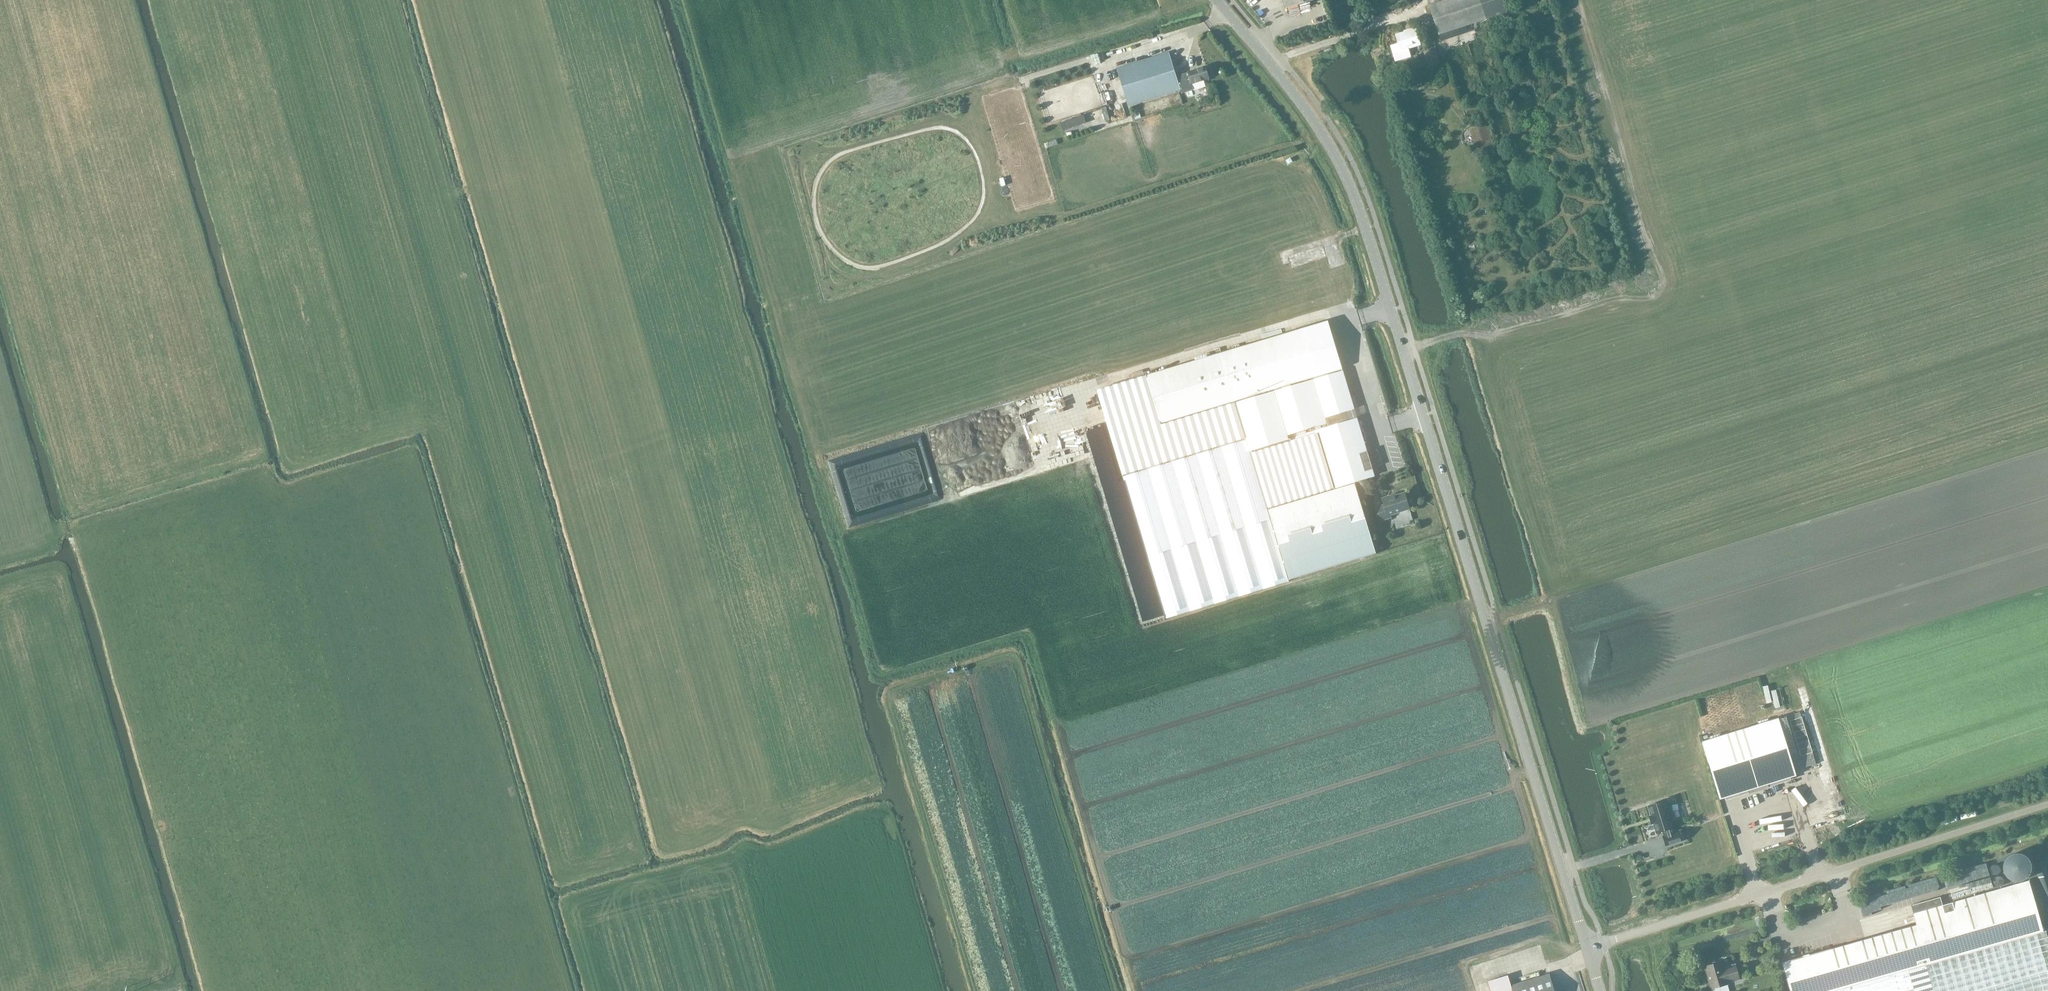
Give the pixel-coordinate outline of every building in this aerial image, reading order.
[(1285,8),(1313,0),(1283,0),(1285,8)] [(1439,34),(1472,24),(1486,19),(1506,12),(1502,0),(1447,0),(1429,6),(1432,13),(1439,34)] [(1400,50),(1420,44),(1415,28),(1407,30),(1408,31),(1396,35),(1400,50)] [(1435,50),(1424,54),(1426,61),(1438,58),(1435,50)] [(1180,89),(1177,79),(1169,52),(1117,68),(1128,105),(1180,89)] [(1188,75),(1177,79),(1181,89),(1182,93),(1193,89),(1191,84),(1209,78),(1209,77),(1210,76),(1211,75),(1209,69),(1208,68),(1206,68),(1205,67),(1188,72),(1188,75)] [(1111,112),(1112,118),(1123,117),(1122,110),(1111,112)] [(1474,123),(1468,125),(1476,150),(1491,145),(1485,124),(1475,127),(1474,123)] [(1327,322),(1146,376),(1160,424),(1314,377),(1342,369),(1327,322)] [(1342,369),(1314,377),(1325,418),(1354,409),(1342,369)] [(1314,377),(1235,402),(1246,439),(1246,440),(1249,451),(1289,439),(1288,435),(1317,427),(1327,424),(1325,418),(1314,377)] [(1327,424),(1317,427),(1336,488),(1354,483),(1362,480),(1374,477),(1357,418),(1328,427),(1327,424)] [(1289,439),(1249,451),(1267,509),(1336,488),(1317,427),(1288,435),(1289,439)] [(1246,440),(1124,476),(1166,617),(1288,580),(1267,509),(1249,451),(1246,440)] [(1362,480),(1354,483),(1359,501),(1368,499),(1362,480)] [(1336,488),(1267,509),(1289,580),(1375,554),(1359,501),(1354,483),(1336,488)] [(1390,514),(1409,508),(1404,493),(1392,497),(1392,495),(1382,498),(1384,505),(1376,508),(1380,520),(1391,517),(1390,514)] [(1711,739),(1702,742),(1719,799),(1748,790),(1749,793),(1769,787),(1768,784),(1796,776),(1796,775),(1778,718),(1769,721),(1768,718),(1758,721),(1759,724),(1721,736),(1720,733),(1710,736),(1711,739)] [(1814,758),(1803,722),(1791,726),(1802,761),(1814,758)] [(1664,801),(1648,806),(1651,816),(1649,816),(1652,824),(1654,823),(1657,833),(1664,830),(1666,835),(1663,836),(1666,846),(1684,840),(1681,830),(1674,833),(1670,820),(1672,820),(1673,817),(1671,809),(1669,808),(1666,809),(1664,801)] [(1782,963),(1790,990),(1833,990),(2043,932),(2029,881),(1991,891),(1943,905),(1940,897),(1911,905),(1916,925),(1783,963),(1782,963)] [(2046,931),(2043,932),(1833,990),(2047,990),(2047,940),(2046,931)] [(1705,967),(1711,989),(1727,984),(1727,983),(1739,979),(1735,965),(1723,968),(1721,962),(1717,963),(1714,962),(1710,963),(1709,965),(1705,967)] [(1549,974),(1511,985),(1508,975),(1488,981),(1491,990),(1554,990),(1549,974)]
